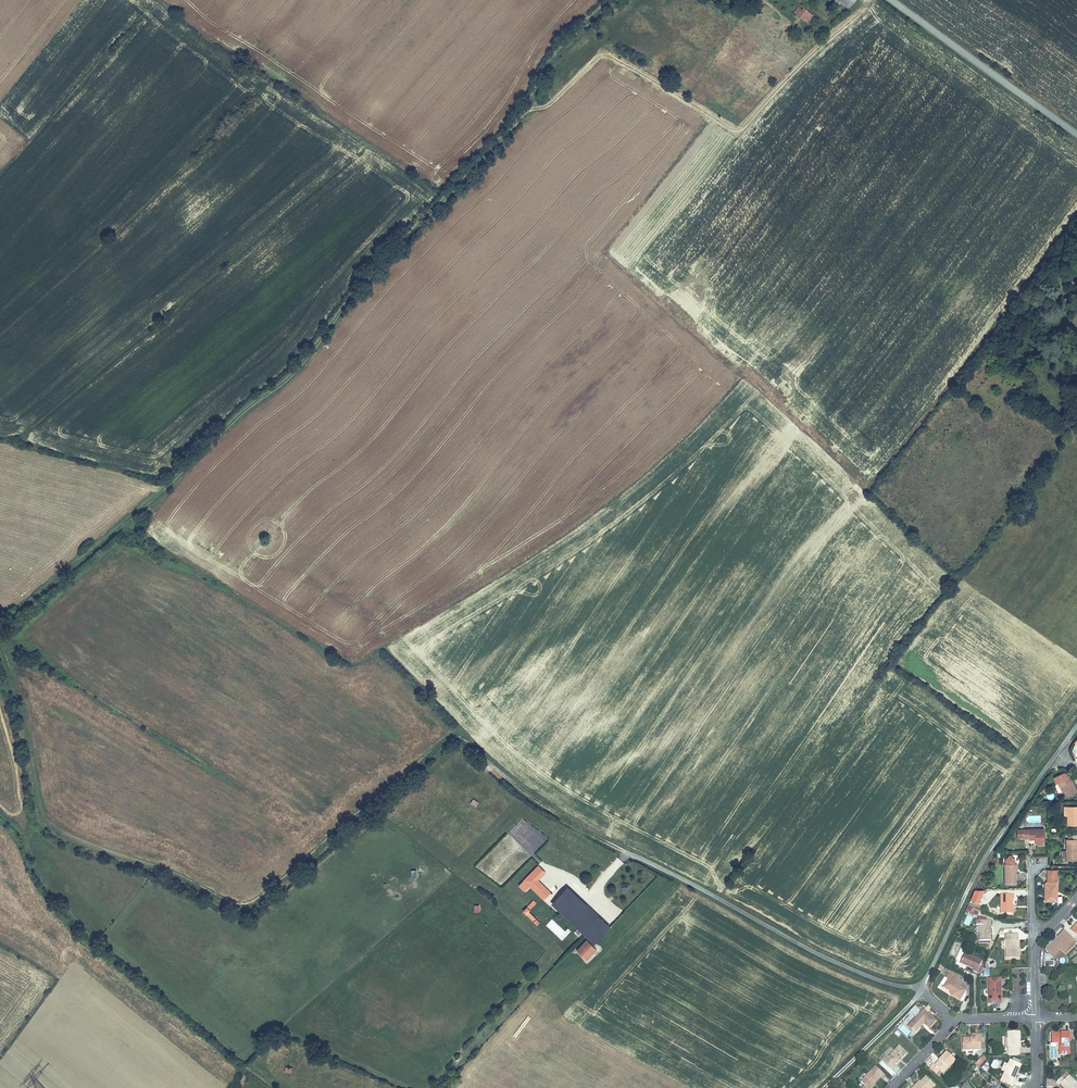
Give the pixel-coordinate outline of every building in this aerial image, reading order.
[(802,10),(804,7),(801,5),(795,13),(808,22),(813,17),(809,13),(808,14),(802,10)] [(811,10),(806,6),(802,10),(808,14),(811,10)] [(1057,782),(1055,783),(1059,793),(1061,799),(1073,795),(1069,785),(1067,778),(1064,779),(1062,774),(1055,777),(1057,782)] [(1059,793),(1055,783),(1050,784),(1054,795),(1059,793)] [(1063,809),(1063,828),(1076,828),(1076,821),(1075,821),(1075,820),(1075,814),(1076,814),(1076,809),(1063,809)] [(1042,849),(1041,832),(1013,833),(1013,843),(1025,842),(1025,844),(1029,844),(1032,844),(1032,849),(1042,849)] [(1076,840),(1062,841),(1063,846),(1061,846),(1061,864),(1072,864),(1072,856),(1074,856),(1073,851),(1073,847),(1076,847),(1076,840)] [(1014,864),(1014,860),(1008,856),(1001,861),(1002,864),(1014,864)] [(1015,873),(1014,864),(1002,864),(1002,887),(1016,886),(1015,873)] [(546,872),(539,865),(524,879),(544,899),(551,892),(538,879),(546,872)] [(1055,884),(1054,873),(1043,873),(1043,885),(1055,884)] [(611,926),(568,886),(552,904),(595,944),(611,926)] [(1052,886),(1040,886),(1041,906),(1058,905),(1058,899),(1053,899),(1053,895),(1052,886)] [(983,892),(972,893),(968,902),(977,906),(983,892)] [(1014,903),(1014,897),(998,898),(1000,918),(1013,918),(1012,906),(1012,903),(1014,903)] [(537,903),(534,900),(523,911),(534,922),(536,919),(528,911),(537,903)] [(978,914),(965,908),(963,912),(976,918),(978,914)] [(989,921),(975,922),(976,928),(977,944),(991,943),(990,930),(989,921)] [(1068,933),(1076,942),(1076,923),(1075,925),(1068,933)] [(1073,943),(1061,932),(1057,936),(1054,938),(1051,935),(1047,940),(1043,948),(1042,954),(1047,958),(1057,948),(1063,953),(1073,943)] [(1017,935),(1004,936),(1005,962),(1017,961),(1017,957),(1015,957),(1015,950),(1017,950),(1017,935)] [(597,949),(586,939),(577,949),(588,959),(597,949)] [(1057,948),(1047,958),(1051,961),(1057,955),(1062,961),(1076,946),(1073,943),(1063,953),(1057,948)] [(982,964),(965,955),(958,969),(968,973),(976,977),(979,970),(982,964)] [(960,981),(950,975),(947,980),(951,982),(946,990),(951,993),(953,994),(951,997),(962,1003),(968,991),(958,985),(960,981)] [(1003,993),(1002,981),(989,981),(990,1008),(1003,1008),(1003,993)] [(906,1015),(911,1020),(915,1016),(911,1013),(913,1011),(911,1009),(906,1015)] [(924,1010),(909,1026),(917,1033),(923,1027),(925,1024),(930,1029),(937,1022),(924,1010)] [(1022,1031),(1009,1031),(1010,1055),(1022,1055),(1022,1040),(1022,1031)] [(1071,1034),(1071,1033),(1052,1033),(1053,1043),(1060,1043),(1061,1056),(1073,1055),(1072,1040),(1071,1034)] [(981,1036),(981,1039),(974,1039),(965,1039),(965,1052),(985,1052),(985,1036),(981,1036)] [(890,1056),(888,1055),(883,1060),(892,1070),(896,1065),(898,1066),(901,1062),(908,1055),(899,1047),(890,1056)] [(938,1064),(937,1063),(932,1068),(938,1074),(942,1070),(945,1073),(958,1059),(950,1052),(943,1059),(938,1064)] [(988,1059),(985,1056),(979,1063),(982,1066),(988,1059)] [(1024,1063),(1013,1057),(1002,1079),(1015,1086),(1018,1080),(1016,1079),(1018,1075),(1024,1063)] [(876,1084),(879,1081),(881,1078),(883,1078),(886,1075),(876,1066),(862,1082),(865,1085),(868,1087),(872,1087),(876,1084)] [(1069,1073),(1059,1084),(1063,1087),(1064,1087),(1066,1086),(1068,1087),(1076,1087),(1076,1080),(1069,1073)] [(973,1087),(977,1087),(983,1082),(976,1075),(968,1083),(973,1087)] [(913,1086),(911,1087),(933,1087),(935,1085),(926,1077),(921,1082),(916,1087),(913,1086)]
